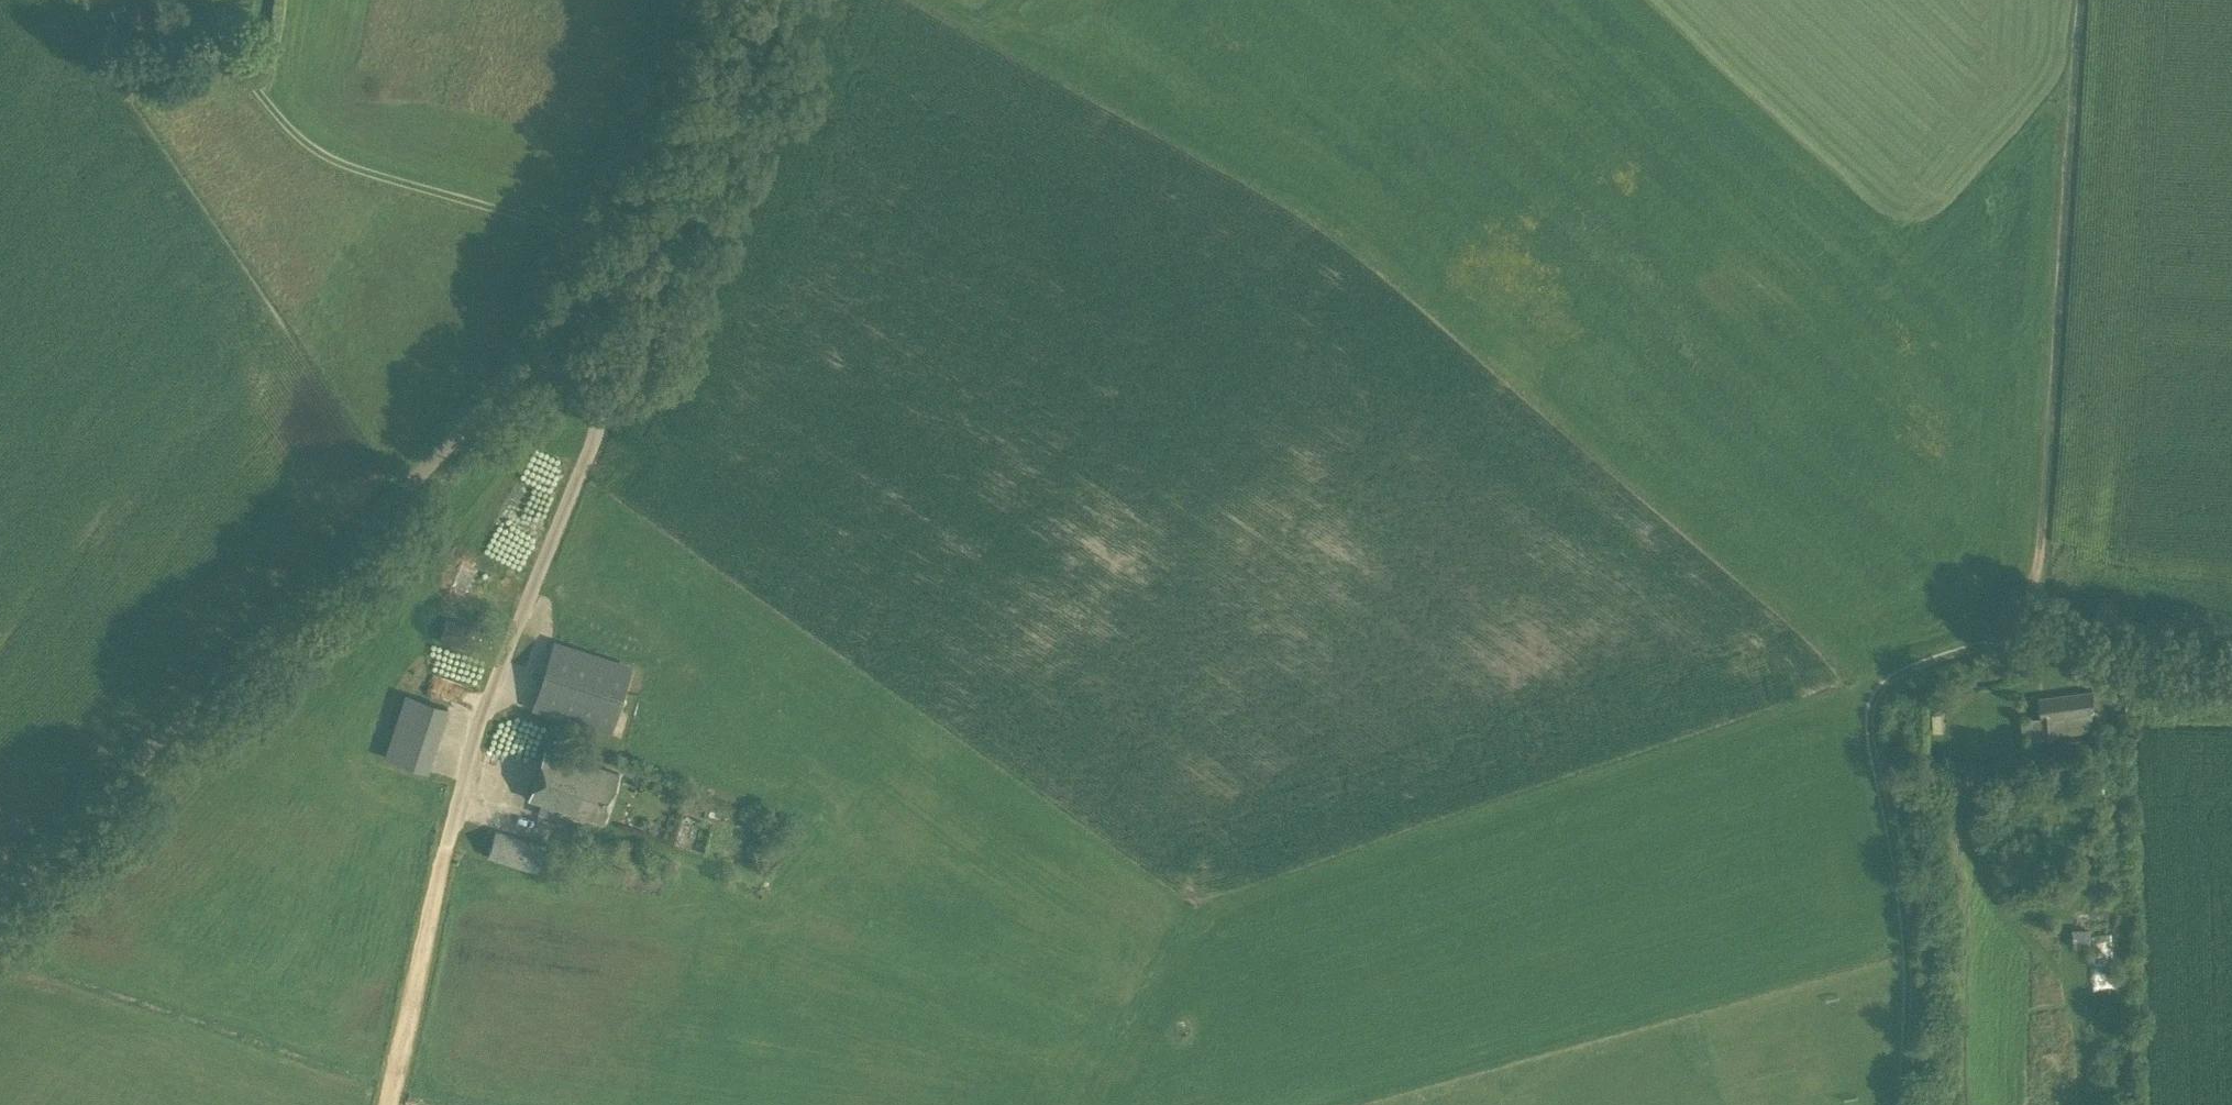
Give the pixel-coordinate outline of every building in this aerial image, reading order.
[(118,18),(132,13),(128,2),(114,8),(118,18)] [(440,639),(465,646),(471,626),(445,619),(440,639)] [(630,668),(554,644),(535,705),(611,729),(630,668)] [(2052,716),(2094,711),(2092,692),(2040,698),(2044,737),(2054,735),(2052,716)] [(385,756),(427,769),(447,707),(405,693),(385,756)] [(558,820),(562,808),(602,821),(618,772),(546,749),(530,798),(540,801),(537,813),(558,820)] [(546,846),(495,829),(482,825),(475,845),(489,849),(487,857),(537,873),(546,846)]
